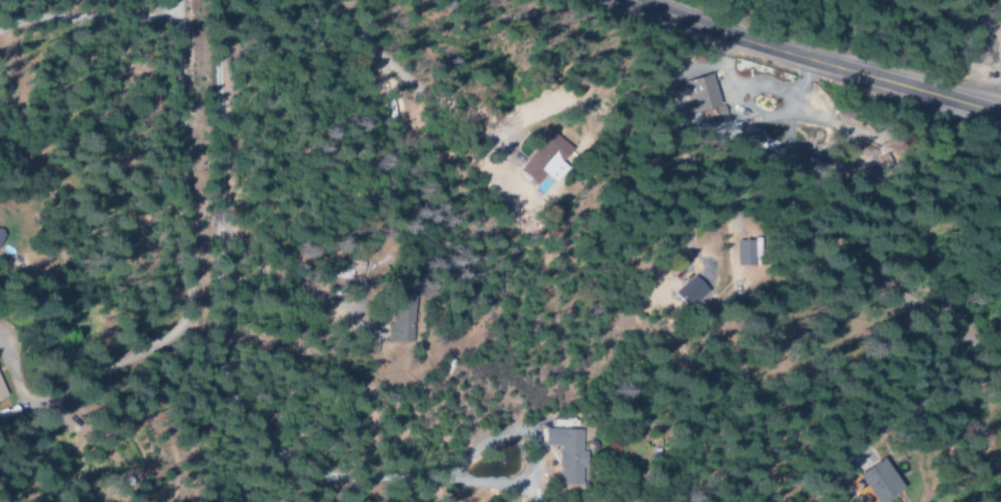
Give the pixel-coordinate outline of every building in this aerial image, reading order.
[(699,118),(717,112),(705,74),(679,83),(689,113),(697,111),(699,118)] [(510,170),(529,187),(564,149),(545,132),(510,170)] [(731,267),(748,267),(748,241),(732,241),(731,267)] [(672,293),(677,306),(699,297),(694,284),(672,293)] [(384,326),(379,326),(379,344),(405,345),(406,294),(385,293),(384,326)] [(538,447),(554,448),(552,486),(576,487),(578,431),(539,430),(538,447)] [(879,460),(850,475),(865,501),(878,501),(897,492),(879,460)]
